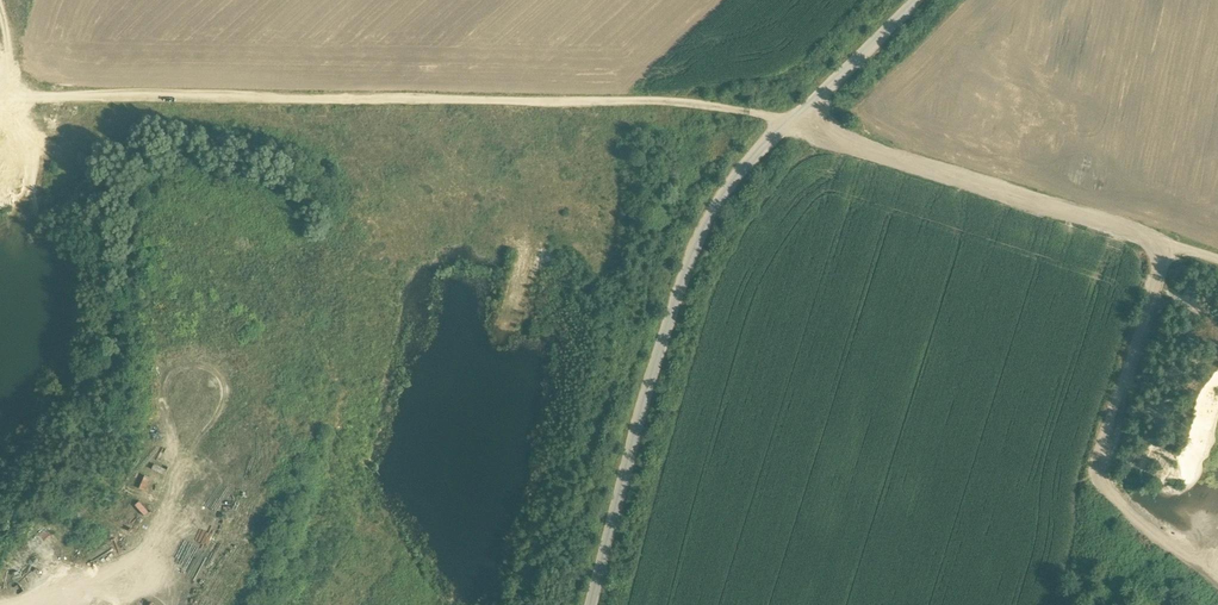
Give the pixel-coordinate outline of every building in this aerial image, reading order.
[(135,505),(147,514),(151,509),(140,500),(135,505)]
